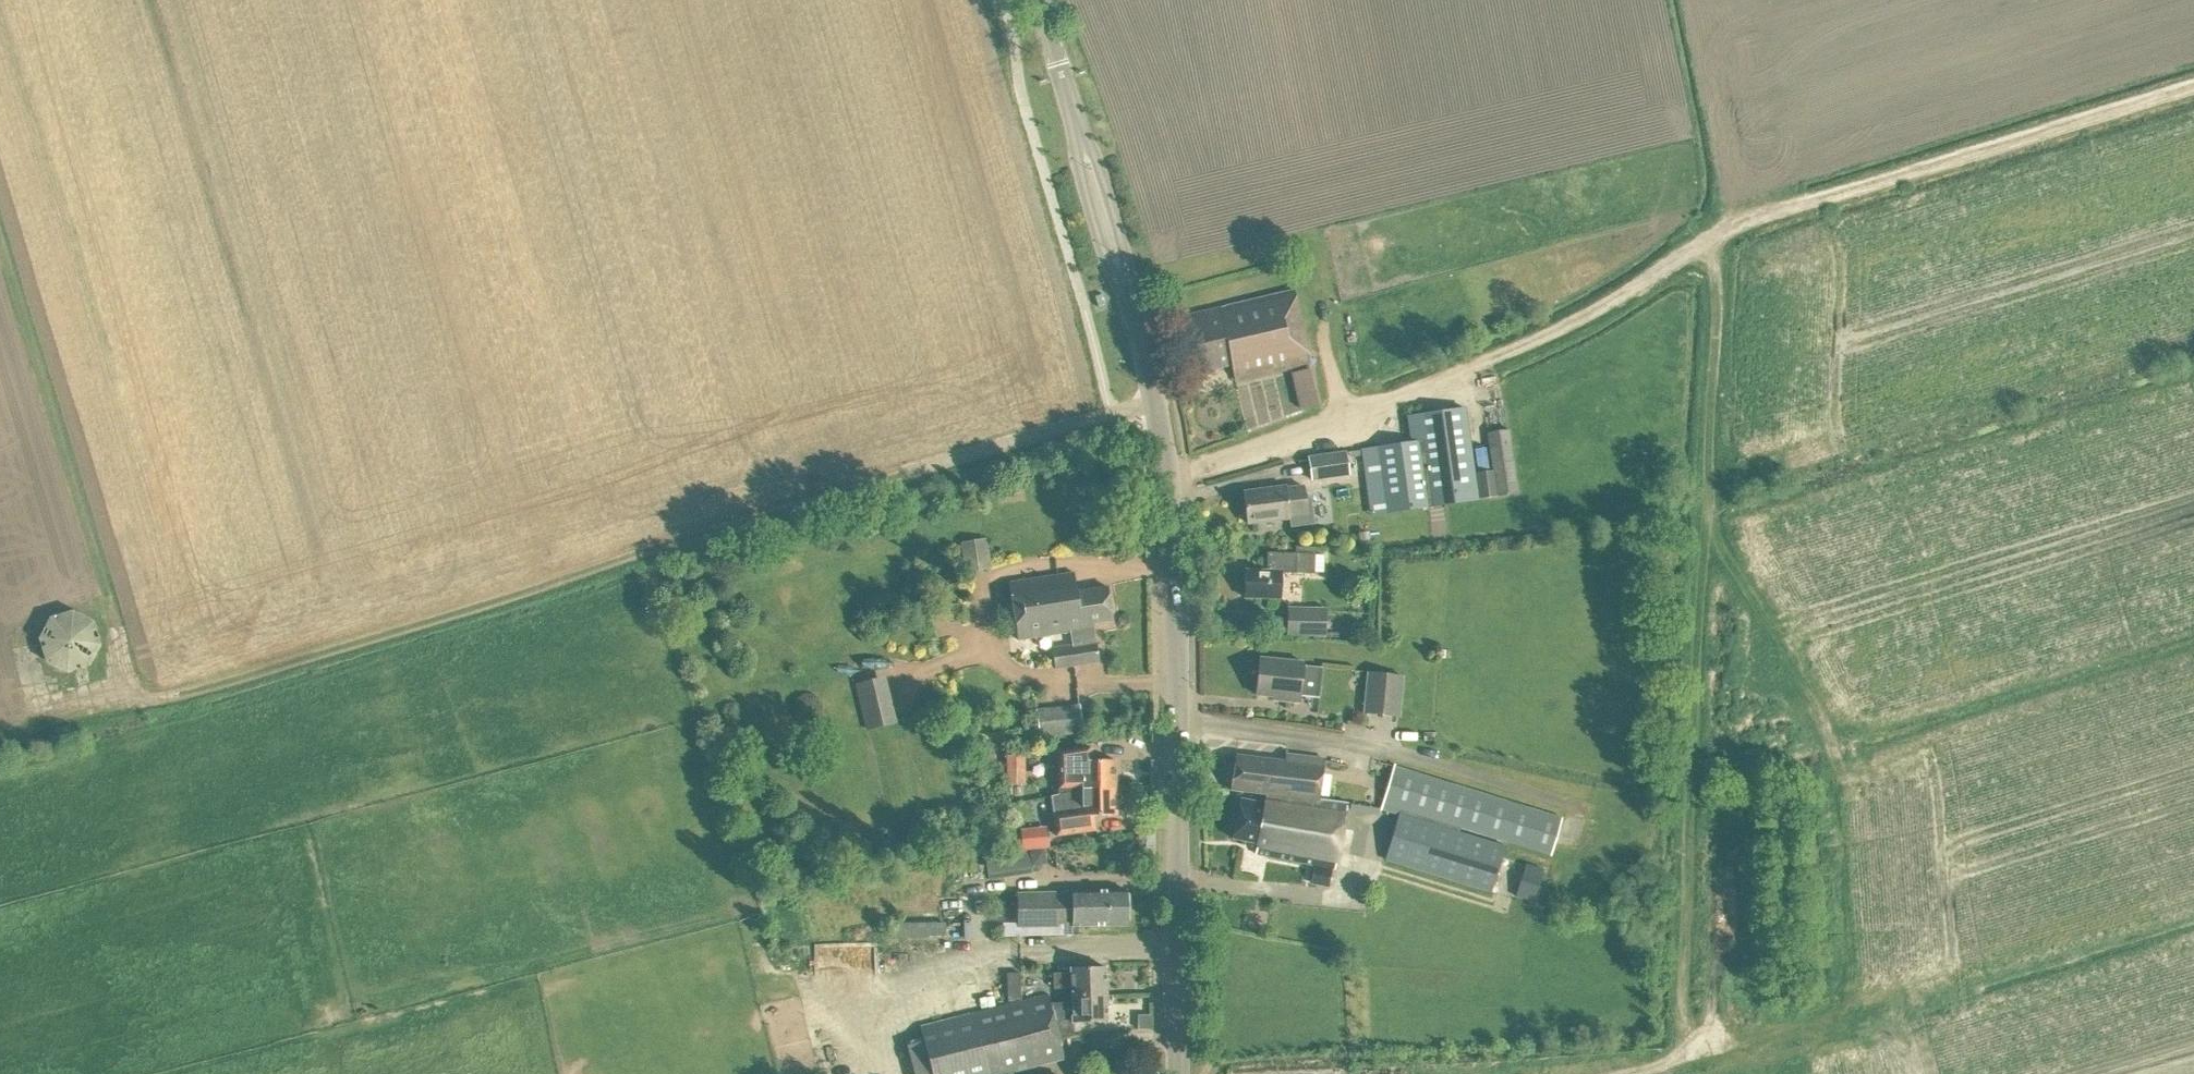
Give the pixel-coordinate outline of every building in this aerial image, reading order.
[(1109,303),(1106,291),(1096,294),(1099,305),(1109,303)] [(1294,291),(1185,316),(1199,373),(1231,366),(1234,382),(1311,364),(1294,291)] [(1309,369),(1291,374),(1300,409),(1318,405),(1309,369)] [(1410,444),(1361,451),(1370,515),(1518,495),(1508,429),(1486,432),(1492,470),(1472,472),(1463,409),(1406,417),(1410,444)] [(1334,454),(1307,458),(1311,481),(1338,477),(1334,454)] [(1285,487),(1243,493),(1247,524),(1289,519),(1290,527),(1313,524),(1310,497),(1305,498),(1303,487),(1285,489),(1285,487)] [(969,567),(995,566),(994,536),(967,538),(969,567)] [(1266,571),(1245,570),(1244,598),(1280,599),(1280,573),(1295,574),(1296,554),(1267,553),(1266,571)] [(1008,583),(1017,640),(1070,632),(1072,646),(1051,649),(1054,669),(1098,662),(1092,624),(1112,622),(1106,587),(1076,592),(1073,573),(1008,583)] [(111,661),(101,608),(50,618),(59,671),(111,661)] [(1323,610),(1289,609),(1288,636),(1323,638),(1323,610)] [(1302,663),(1259,658),(1255,696),(1272,697),(1272,701),(1298,703),(1299,696),(1319,698),(1322,668),(1302,666),(1302,663)] [(1402,676),(1368,673),(1364,714),(1398,717),(1402,676)] [(854,684),(865,732),(896,724),(885,677),(854,684)] [(1079,709),(1036,713),(1038,737),(1082,733),(1079,709)] [(1058,753),(1058,794),(1071,791),(1071,789),(1115,788),(1115,761),(1090,761),(1089,748),(1058,753)] [(1012,753),(1012,781),(1031,781),(1031,753),(1012,753)] [(1236,756),(1230,791),(1265,795),(1265,796),(1318,803),(1319,799),(1324,759),(1285,755),(1284,762),(1236,756)] [(1467,789),(1393,766),(1380,810),(1456,832),(1458,826),(1550,855),(1561,819),(1467,790),(1467,789)] [(1058,794),(1050,797),(1056,836),(1095,831),(1093,816),(1116,816),(1115,788),(1071,789),(1071,791),(1058,794)] [(1264,804),(1240,800),(1232,839),(1257,844),(1255,854),(1334,870),(1347,803),(1319,799),(1318,803),(1265,796),(1264,804)] [(1503,847),(1398,815),(1384,861),(1489,892),(1503,847)] [(1021,835),(1022,851),(1049,849),(1047,833),(1021,835)] [(992,853),(993,873),(1034,870),(1033,851),(992,853)] [(1525,865),(1516,897),(1533,902),(1542,870),(1525,865)] [(1056,893),(1016,894),(1017,928),(1057,927),(1057,924),(1071,924),(1071,927),(1127,926),(1127,921),(1129,919),(1128,913),(1126,911),(1126,902),(1128,900),(1128,895),(1126,893),(1126,891),(1071,892),(1071,895),(1056,896),(1056,893)] [(952,918),(904,920),(905,932),(953,930),(952,918)] [(872,940),(819,940),(819,964),(871,964),(872,940)] [(1053,973),(1053,989),(1071,989),(1071,996),(1106,995),(1105,968),(1070,969),(1070,973),(1053,973)] [(1006,974),(1007,1002),(1020,1001),(1019,973),(1006,974)] [(919,1027),(931,1073),(1005,1073),(1063,1059),(1059,1040),(1073,1037),(1073,1023),(1106,1022),(1106,995),(1071,996),(1071,1003),(1049,1003),(1047,994),(919,1027)] [(1149,1017),(1138,1017),(1138,1030),(1149,1030),(1149,1017)]
